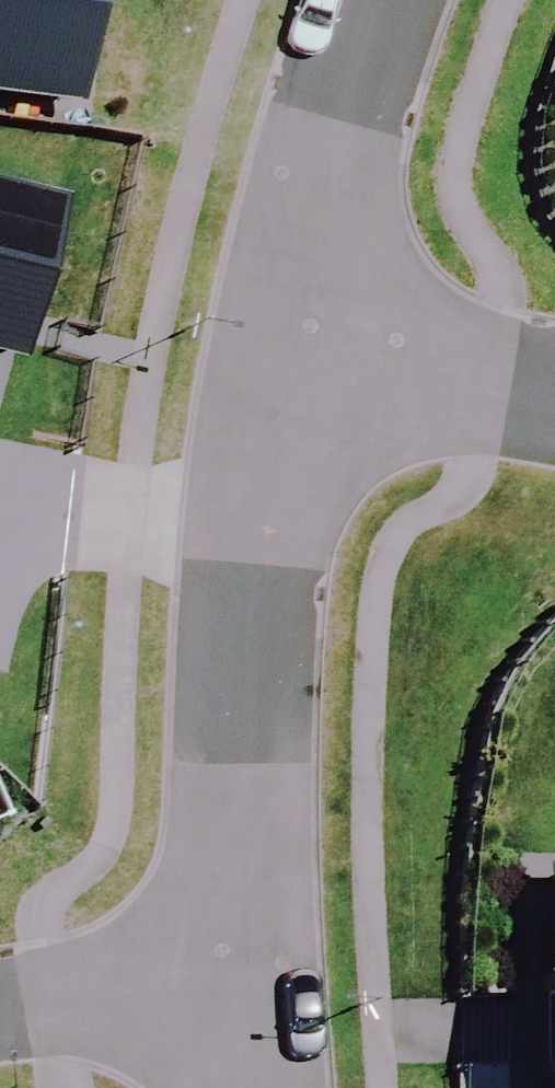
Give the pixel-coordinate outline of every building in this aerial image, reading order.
[(76,99),(90,0),(0,0),(0,89),(76,99)] [(0,189),(0,355),(14,359),(56,204),(0,189)] [(542,874),(543,979),(537,979),(538,1087),(554,1087),(554,874),(542,874)]
